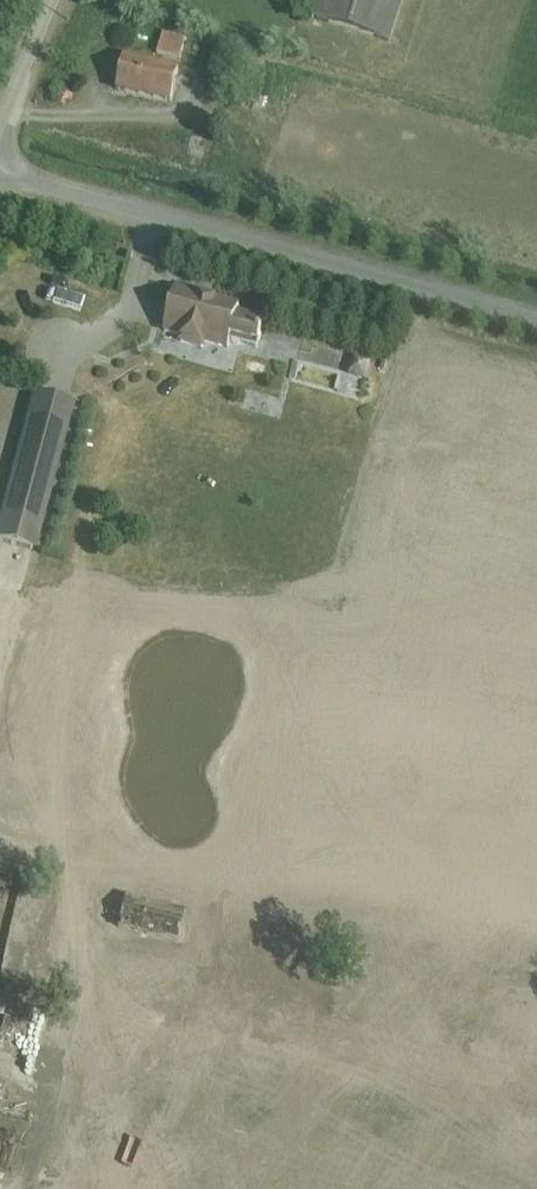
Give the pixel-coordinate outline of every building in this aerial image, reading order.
[(311,15),(391,40),(403,0),(316,0),(311,15)] [(163,32),(158,52),(181,57),(186,37),(163,32)] [(124,57),(117,88),(172,101),(179,70),(124,57)] [(176,288),(165,330),(180,334),(178,342),(204,349),(206,343),(227,349),(230,339),(258,347),(265,320),(238,312),(240,305),(176,288)] [(356,348),(348,374),(367,379),(372,362),(368,361),(371,353),(356,348)] [(0,533),(0,540),(33,549),(72,402),(37,393),(0,533)] [(127,890),(118,929),(176,941),(184,902),(127,890)] [(32,1007),(0,1000),(0,1016),(1,1016),(2,1012),(30,1018),(32,1007)]
